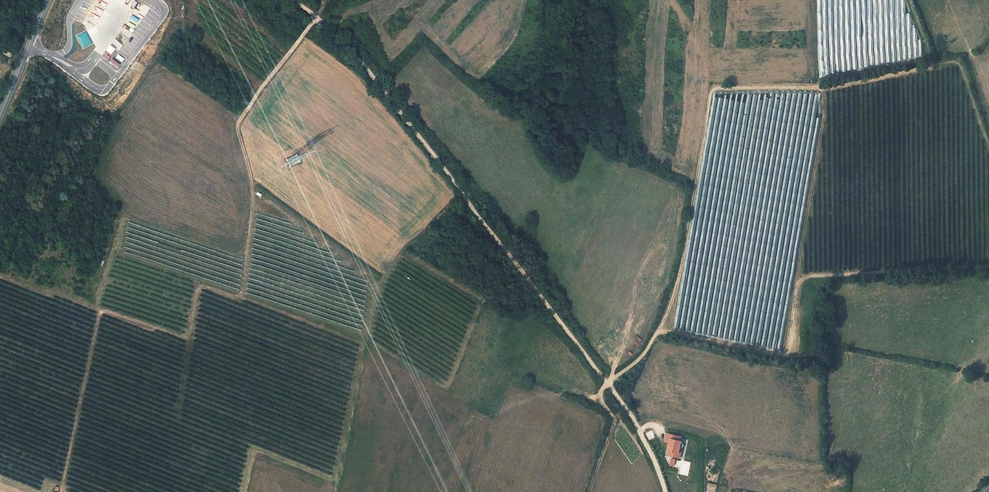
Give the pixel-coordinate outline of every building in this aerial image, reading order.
[(181,23),(185,17),(180,14),(176,20),(181,23)] [(187,28),(191,22),(187,19),(183,25),(187,28)] [(8,56),(12,51),(2,44),(0,47),(0,51),(8,56)] [(539,116),(548,121),(550,117),(542,112),(539,116)] [(682,435),(668,432),(666,440),(672,441),(669,450),(672,450),(671,454),(679,456),(681,447),(683,446),(685,445),(683,441),(683,440),(681,440),(682,435)]
